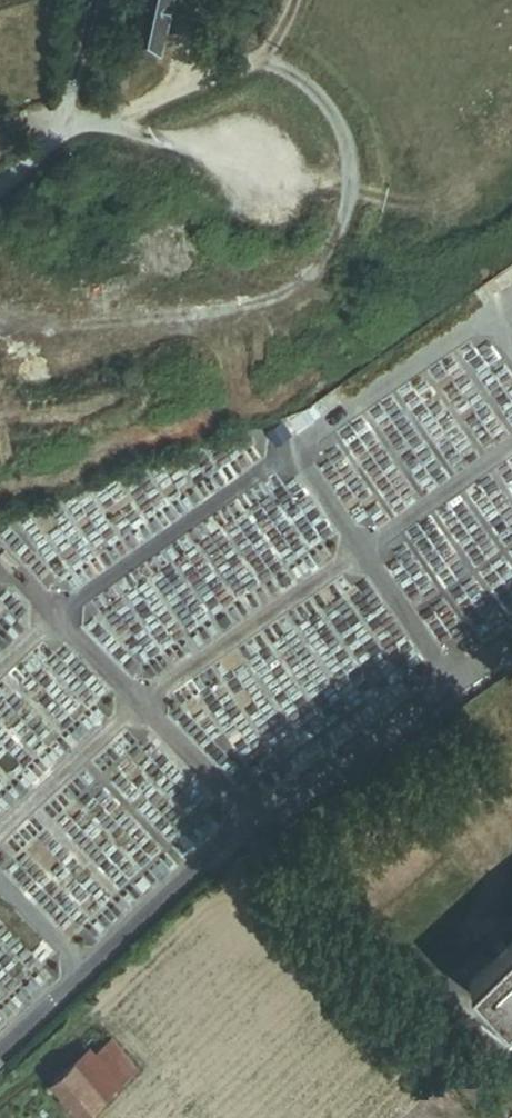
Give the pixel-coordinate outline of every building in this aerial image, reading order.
[(134,43),(162,49),(173,0),(143,0),(134,43)] [(511,1009),(511,941),(471,979),(505,1016),(511,1009)] [(91,1047),(74,1061),(103,1094),(136,1066),(111,1038),(96,1052),(91,1047)] [(82,1113),(103,1094),(74,1061),(53,1080),(82,1113)]
